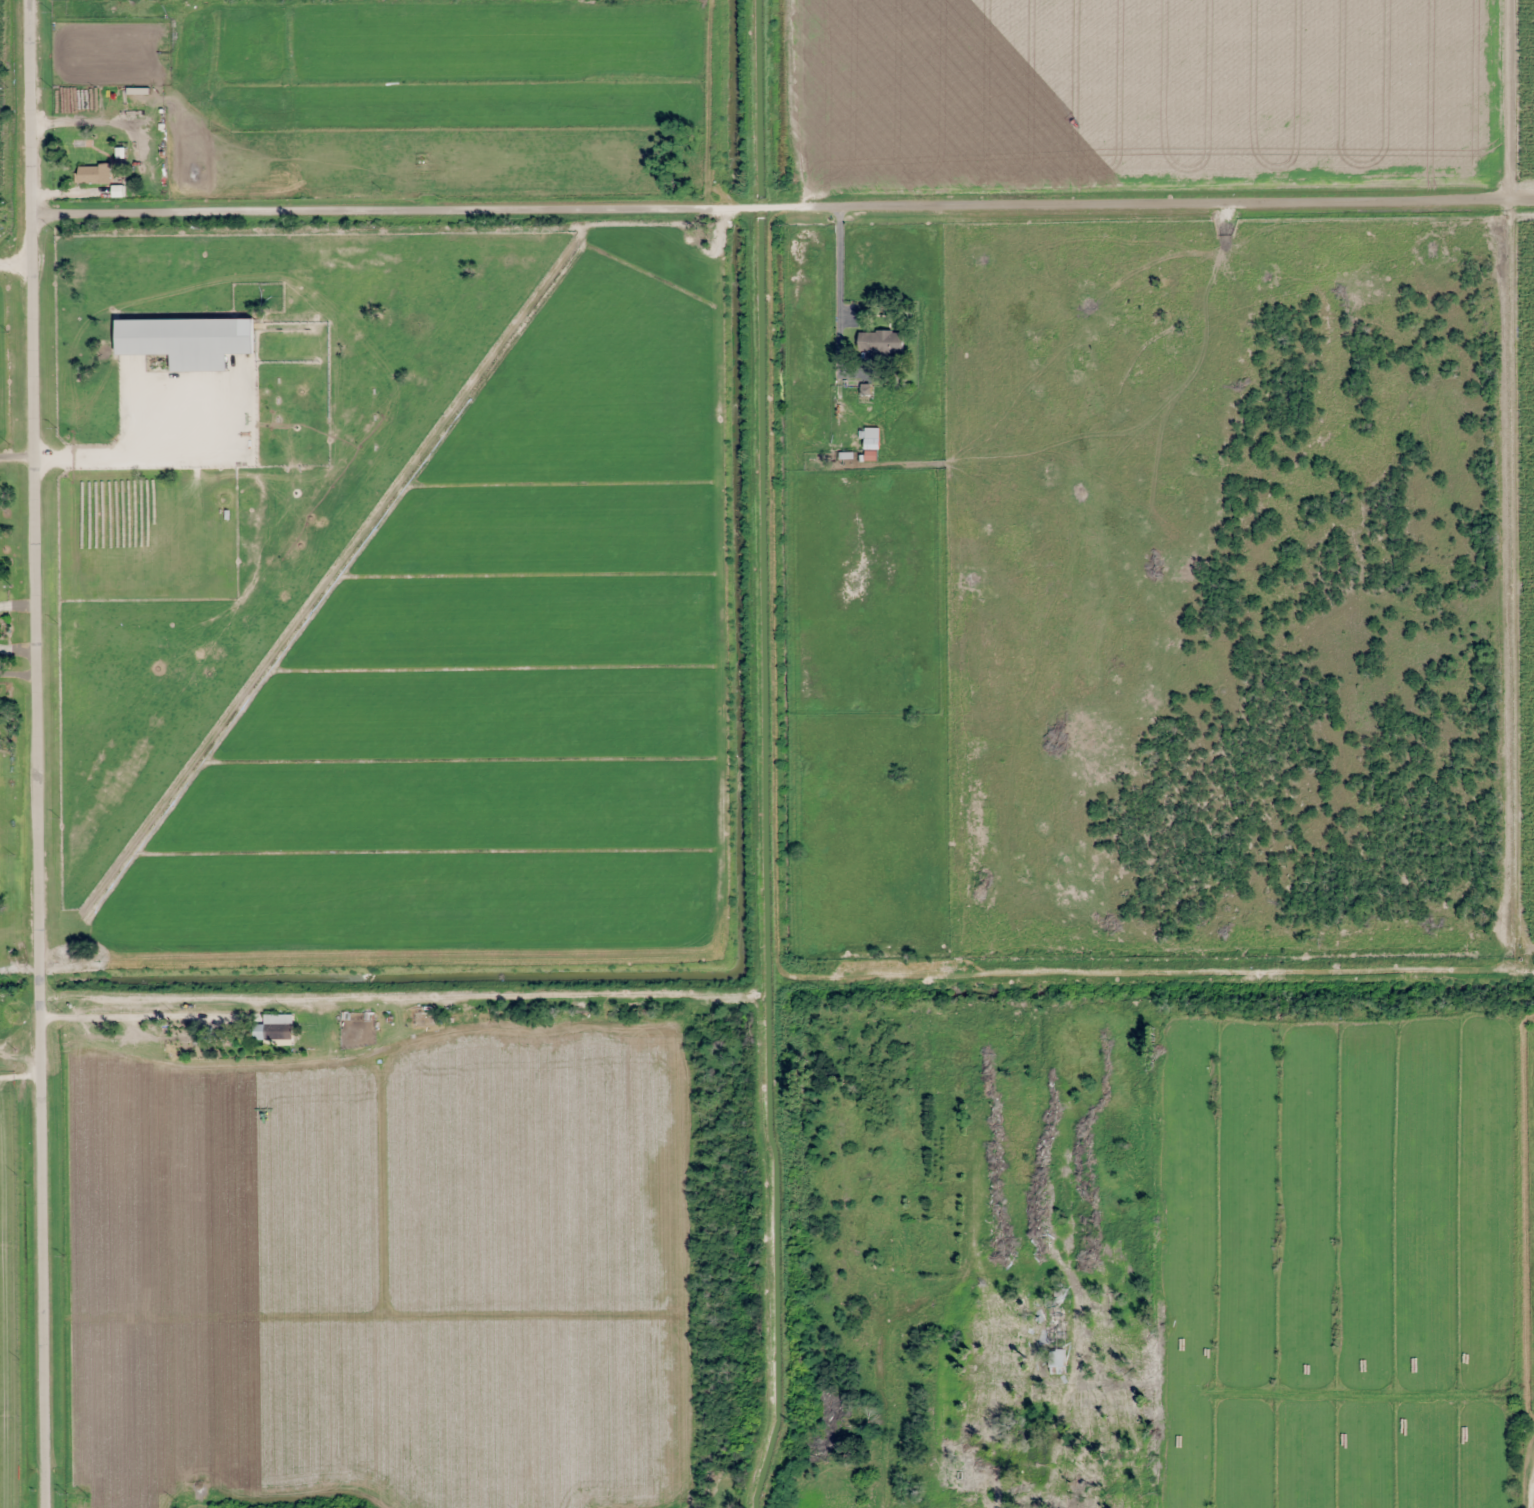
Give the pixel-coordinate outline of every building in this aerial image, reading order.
[(429,156),(418,156),(418,169),(429,169),(429,156)] [(78,166),(78,184),(110,184),(110,166),(78,166)] [(117,319),(117,354),(172,354),(172,371),(228,371),(228,353),(254,353),(254,319),(117,319)] [(858,331),(858,352),(903,352),(903,331),(858,331)] [(879,449),(879,428),(864,428),(864,449),(879,449)] [(264,1040),(292,1040),(292,1014),(264,1014),(264,1040)] [(1047,1374),(1066,1374),(1066,1303),(1047,1303),(1047,1374)]
